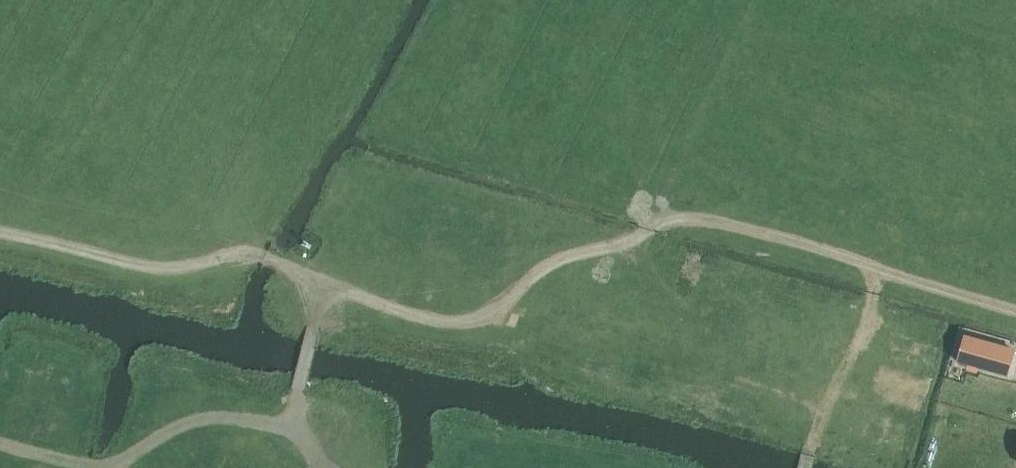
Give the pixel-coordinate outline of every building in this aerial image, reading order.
[(964,330),(956,359),(1007,373),(1015,344),(964,330)]
